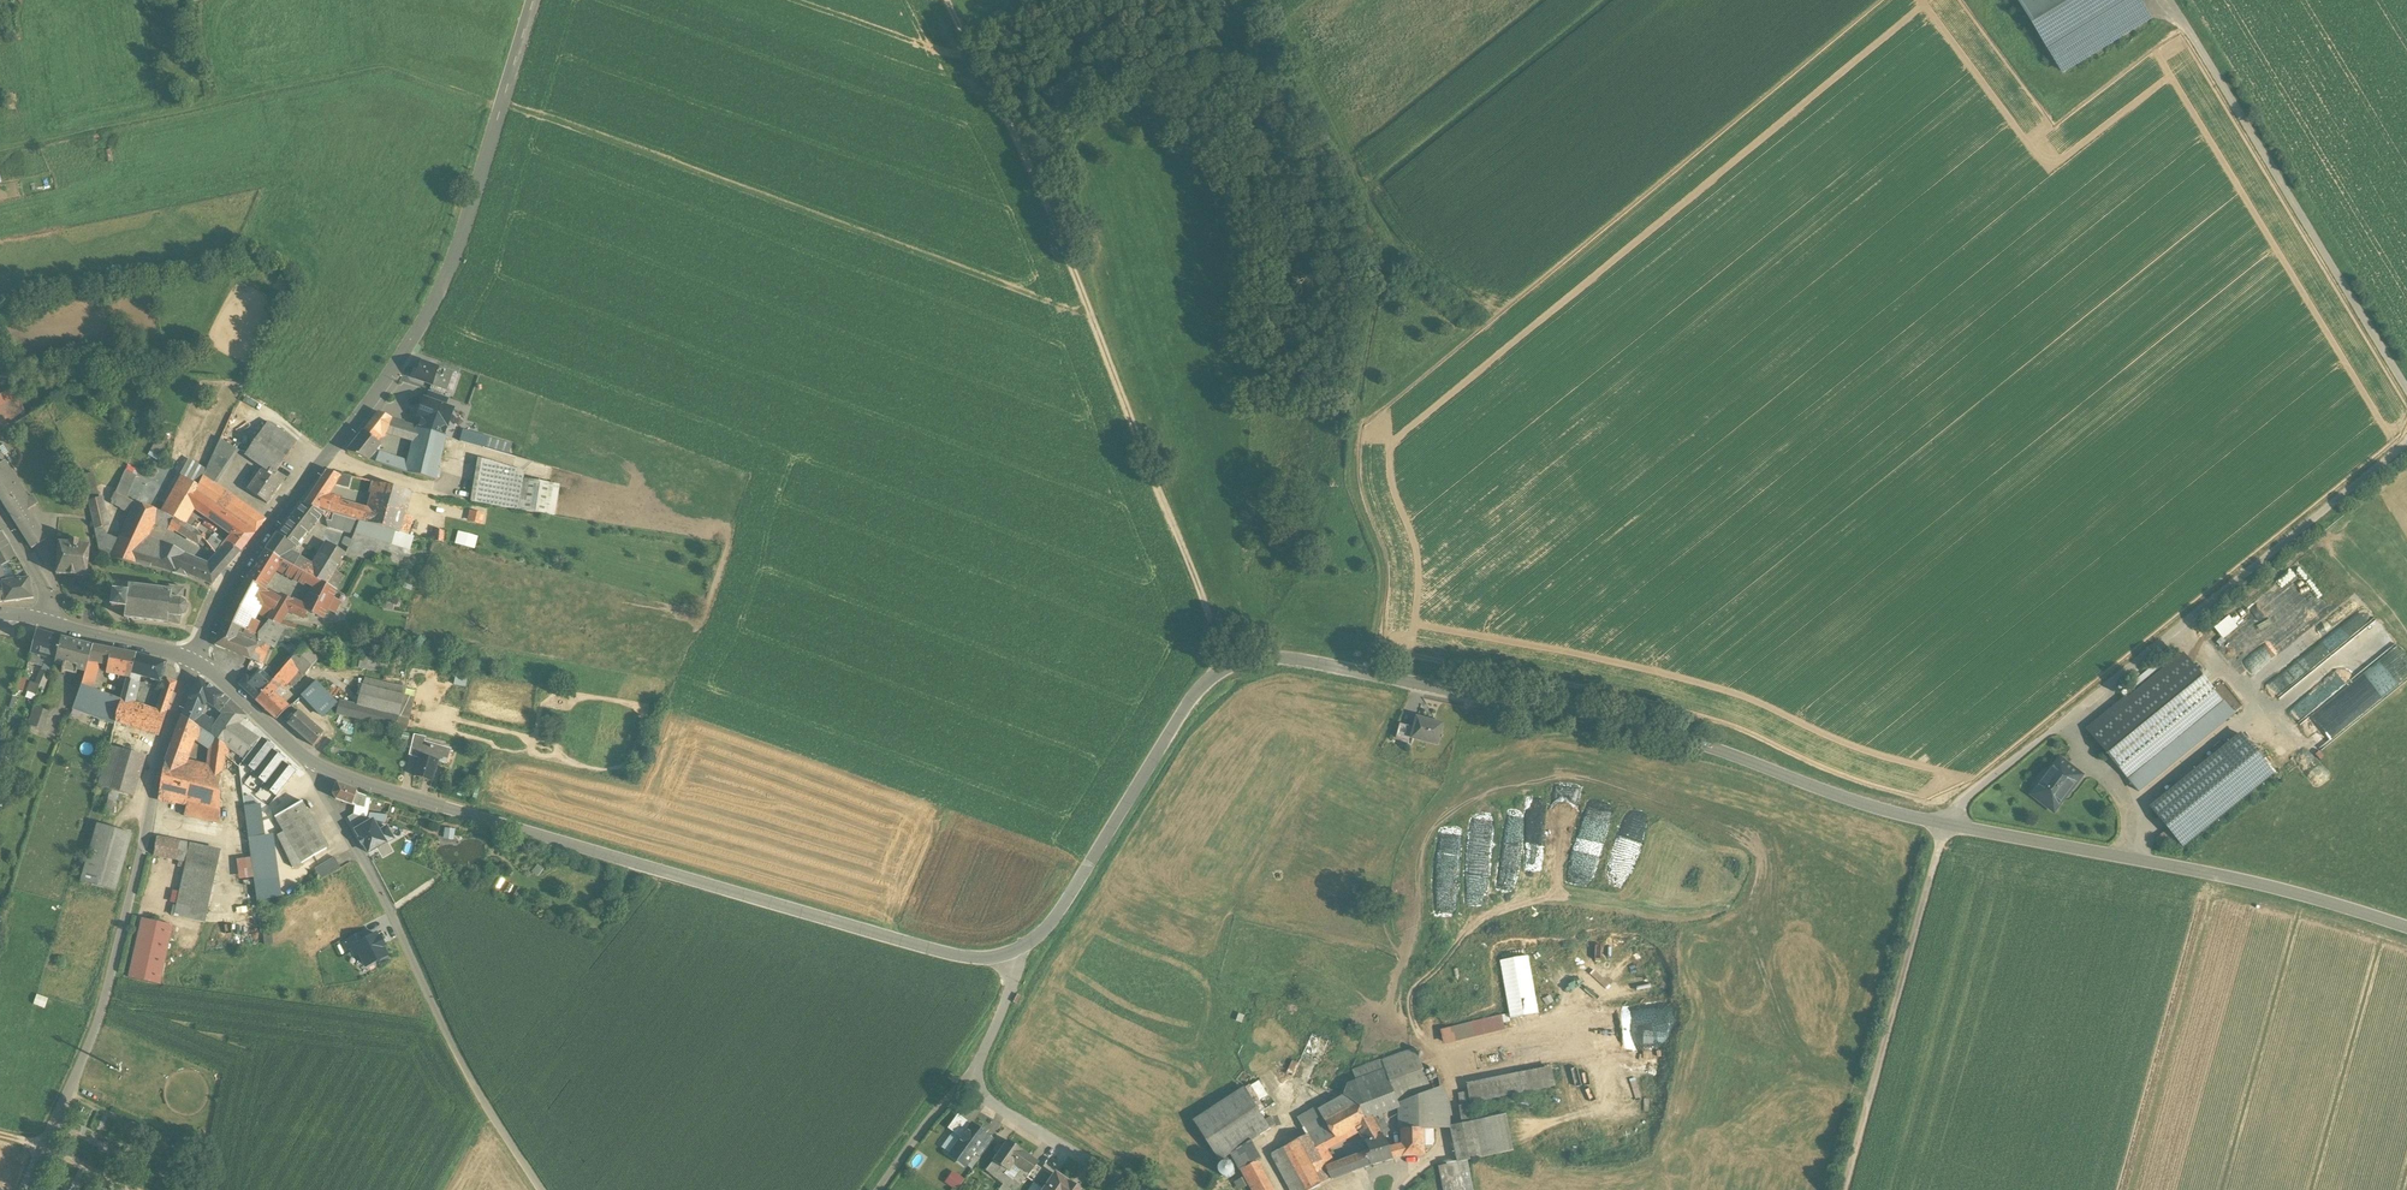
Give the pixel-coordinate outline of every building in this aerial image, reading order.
[(2151,21),(2139,0),(2023,0),(2064,71),(2151,21)] [(452,373),(420,362),(414,378),(446,390),(452,373)] [(452,373),(446,390),(452,392),(458,375),(452,373)] [(427,400),(446,407),(449,399),(430,392),(427,400)] [(443,436),(453,410),(446,407),(427,400),(424,400),(421,407),(418,408),(416,413),(418,417),(422,418),(419,429),(443,436)] [(378,412),(363,431),(374,440),(380,433),(381,432),(390,421),(391,419),(380,414),(378,412)] [(444,437),(390,421),(381,432),(386,434),(412,442),(408,461),(402,459),(401,461),(378,453),(375,463),(404,472),(434,480),(444,437)] [(281,431),(268,422),(247,452),(266,465),(276,472),(297,443),(283,433),(285,431),(282,429),(281,431)] [(374,440),(363,431),(346,451),(346,452),(367,460),(380,444),(374,440)] [(509,445),(463,432),(461,441),(507,454),(509,445)] [(206,469),(203,477),(215,485),(238,451),(220,439),(206,469)] [(167,445),(157,441),(151,453),(160,459),(167,445)] [(523,472),(478,459),(471,502),(517,510),(521,481),(523,472)] [(206,469),(189,460),(181,476),(184,477),(198,486),(203,477),(206,469)] [(5,461),(0,465),(0,499),(15,523),(29,514),(23,504),(29,501),(30,500),(29,499),(7,465),(5,461)] [(33,497),(16,471),(16,472),(10,463),(7,465),(29,499),(33,497)] [(266,465),(262,471),(272,478),(276,472),(266,465)] [(135,475),(126,471),(116,494),(125,498),(135,475)] [(262,471),(248,491),(267,504),(281,484),(272,478),(262,471)] [(337,475),(326,471),(315,488),(328,492),(333,484),(334,483),(354,488),(356,478),(338,473),(337,475)] [(93,474),(80,477),(86,491),(95,530),(103,534),(103,526),(100,499),(93,474)] [(227,516),(194,494),(198,486),(184,477),(169,502),(162,513),(172,518),(185,525),(190,517),(194,509),(220,526),(227,516)] [(215,485),(203,477),(198,486),(194,494),(227,516),(254,534),(265,520),(215,485)] [(557,487),(521,481),(517,510),(553,516),(557,487)] [(392,487),(373,482),(370,494),(372,494),(389,499),(392,487)] [(341,499),(333,497),(328,512),(358,521),(394,531),(399,532),(404,515),(410,492),(392,487),(389,499),(372,494),(368,510),(340,502),(341,499)] [(328,492),(315,488),(304,504),(319,511),(320,510),(324,511),(328,512),(333,497),(327,495),(328,492)] [(125,498),(116,494),(111,503),(132,513),(136,504),(125,498)] [(33,497),(29,499),(30,500),(29,501),(23,504),(29,514),(39,507),(33,497)] [(169,502),(154,497),(150,508),(159,512),(162,513),(169,502)] [(120,540),(111,559),(136,564),(147,538),(148,538),(154,524),(159,512),(150,508),(136,504),(132,513),(120,540)] [(302,504),(278,535),(276,534),(275,534),(292,545),(293,545),(292,545),(295,547),(324,511),(320,510),(319,511),(304,504),(302,504)] [(482,524),(485,514),(469,510),(467,520),(482,524)] [(162,513),(159,512),(154,524),(169,531),(170,528),(203,547),(206,543),(201,537),(196,531),(185,525),(172,518),(162,513)] [(358,521),(328,512),(325,520),(327,527),(353,535),(354,532),(358,521)] [(46,540),(29,514),(15,523),(32,549),(46,540)] [(404,515),(399,532),(409,534),(413,517),(404,515)] [(254,534),(227,516),(220,526),(232,535),(227,542),(230,544),(232,546),(240,553),(254,534)] [(200,524),(190,517),(185,525),(196,531),(200,524)] [(358,521),(354,532),(390,543),(394,531),(358,521)] [(103,534),(95,530),(100,556),(111,559),(120,540),(103,534)] [(394,531),(390,543),(409,549),(413,537),(399,532),(394,531)] [(456,544),(476,549),(479,536),(459,531),(456,544)] [(0,533),(0,567),(1,567),(2,566),(7,564),(17,560),(12,550),(7,541),(1,532),(0,533)] [(275,534),(264,550),(281,561),(292,567),(297,558),(287,552),(292,545),(275,534)] [(223,545),(211,537),(209,540),(203,535),(201,537),(206,543),(211,549),(213,552),(216,555),(221,548),(223,545)] [(147,538),(136,564),(151,567),(185,576),(186,575),(188,560),(184,558),(185,555),(161,543),(148,538),(147,538)] [(79,542),(71,541),(70,545),(59,544),(56,575),(87,578),(90,546),(79,545),(79,542)] [(225,541),(223,545),(221,548),(226,552),(232,546),(230,544),(227,542),(225,541)] [(307,564),(302,572),(317,580),(326,585),(334,572),(345,554),(327,543),(312,567),(307,564)] [(226,552),(221,548),(216,555),(213,552),(211,554),(216,558),(221,562),(221,561),(227,567),(240,553),(232,546),(226,552)] [(264,550),(246,580),(263,590),(278,566),(284,570),(282,573),(283,574),(283,573),(303,584),(304,582),(313,587),(317,580),(302,572),(292,567),(281,561),(264,550)] [(208,568),(188,560),(186,575),(210,585),(211,586),(227,567),(221,561),(221,562),(216,558),(208,568)] [(297,558),(292,567),(302,572),(307,564),(297,558)] [(16,581),(6,583),(1,586),(4,602),(33,598),(29,578),(28,578),(17,560),(7,564),(16,581)] [(334,572),(326,585),(335,590),(343,577),(334,572)] [(263,590),(246,580),(238,594),(252,601),(253,600),(256,602),(257,601),(263,604),(274,611),(280,600),(279,600),(263,590)] [(304,606),(302,608),(307,610),(322,617),(326,609),(332,597),(335,590),(326,585),(317,580),(313,587),(304,606)] [(159,591),(151,590),(151,589),(149,589),(141,588),(139,588),(131,587),(128,587),(119,586),(118,594),(114,594),(112,608),(125,610),(124,618),(127,619),(135,620),(137,620),(145,621),(147,621),(155,622),(156,622),(157,622),(165,623),(165,624),(168,624),(178,625),(180,625),(180,624),(180,617),(182,617),(184,615),(186,614),(187,613),(186,612),(187,610),(187,608),(187,606),(185,604),(183,602),(184,602),(183,601),(184,589),(169,587),(169,592),(161,591),(159,590),(159,591)] [(233,603),(224,622),(239,628),(247,610),(252,601),(238,594),(233,603)] [(274,611),(268,620),(278,625),(287,611),(292,602),(292,601),(281,596),(279,600),(280,600),(274,611)] [(332,597),(326,609),(334,613),(339,601),(332,597)] [(247,610),(239,628),(253,634),(258,624),(253,621),(257,614),(263,604),(257,601),(256,602),(253,600),(252,601),(247,610)] [(304,606),(292,600),(292,601),(292,602),(287,611),(303,618),(307,610),(302,608),(304,606)] [(384,605),(372,601),(366,621),(378,622),(384,605)] [(274,611),(263,604),(257,614),(268,620),(274,611)] [(239,628),(224,622),(216,643),(217,647),(250,660),(255,649),(254,648),(257,643),(258,641),(251,638),(253,635),(244,631),(243,634),(238,632),(239,628)] [(2226,636),(2235,648),(2250,636),(2241,624),(2226,636)] [(60,638),(36,631),(33,641),(34,641),(30,653),(47,658),(55,660),(60,638)] [(272,632),(267,645),(268,645),(274,648),(280,636),(272,632)] [(92,647),(60,638),(55,660),(54,664),(65,667),(63,671),(75,675),(77,670),(85,672),(92,647)] [(255,649),(250,660),(260,664),(268,645),(267,645),(265,644),(264,646),(262,645),(259,650),(255,649)] [(302,646),(272,680),(280,687),(297,668),(305,674),(317,660),(302,646)] [(102,648),(92,647),(85,672),(81,686),(91,689),(99,663),(102,648)] [(136,655),(102,648),(99,663),(107,665),(106,672),(120,675),(130,677),(136,655)] [(2377,701),(2406,679),(2406,659),(2399,648),(2359,677),(2377,701)] [(2183,654),(2127,700),(2126,698),(2087,729),(2126,777),(2221,701),(2183,654)] [(165,663),(136,655),(130,677),(129,681),(138,683),(140,676),(159,682),(165,663)] [(360,657),(354,656),(351,667),(358,668),(360,657)] [(383,661),(360,657),(358,668),(381,672),(383,661)] [(55,660),(47,658),(38,677),(35,683),(34,683),(34,684),(30,683),(27,691),(40,696),(41,693),(42,694),(43,692),(42,692),(55,660)] [(14,689),(20,691),(24,676),(19,674),(14,689)] [(256,675),(250,681),(246,678),(239,685),(255,700),(267,686),(256,675)] [(403,687),(364,678),(363,685),(402,695),(403,687)] [(198,679),(185,708),(200,715),(206,702),(209,704),(214,708),(215,707),(223,697),(212,688),(198,679)] [(120,700),(115,716),(115,722),(158,736),(165,714),(156,711),(133,704),(138,683),(129,681),(125,680),(120,700)] [(176,683),(166,680),(161,697),(162,699),(170,702),(176,683)] [(267,686),(255,700),(275,719),(288,708),(287,707),(274,694),(280,687),(272,680),(267,686)] [(315,681),(306,689),(312,695),(321,686),(315,681)] [(81,686),(81,685),(72,709),(114,724),(115,722),(115,716),(120,700),(91,689),(81,686)] [(402,695),(363,685),(357,706),(339,701),(336,714),(394,728),(402,695)] [(2306,690),(2310,703),(2314,702),(2316,708),(2324,706),(2322,697),(2326,696),(2323,685),(2306,690)] [(306,689),(305,691),(304,691),(300,695),(307,701),(324,716),(337,703),(321,686),(312,695),(306,689)] [(288,708),(275,719),(276,719),(281,715),(288,722),(298,711),(307,701),(300,695),(287,707),(288,708)] [(402,695),(394,728),(405,731),(413,698),(402,695)] [(170,702),(162,699),(161,697),(156,711),(165,714),(170,702)] [(223,697),(215,707),(223,714),(217,723),(210,719),(209,720),(201,730),(215,739),(224,746),(238,726),(245,717),(229,701),(223,697)] [(2300,702),(2282,716),(2291,728),(2309,714),(2300,702)] [(46,711),(33,707),(27,725),(40,730),(46,711)] [(200,715),(185,708),(181,717),(201,730),(209,720),(200,715)] [(288,722),(287,724),(312,746),(323,733),(298,711),(288,722)] [(181,717),(171,744),(187,751),(194,737),(209,747),(215,739),(201,730),(181,717)] [(1442,724),(1417,717),(1415,727),(1412,737),(1413,738),(1437,744),(1442,724)] [(1415,727),(1400,723),(1396,738),(1412,742),(1413,738),(1412,737),(1415,727)] [(238,726),(224,746),(228,748),(245,759),(259,740),(238,726)] [(425,737),(413,735),(408,755),(418,759),(422,744),(423,744),(425,737)] [(2241,735),(2151,808),(2183,847),(2273,774),(2241,735)] [(111,736),(97,786),(118,792),(133,797),(144,757),(123,750),(124,745),(111,736)] [(187,751),(171,744),(165,761),(162,776),(158,795),(200,806),(197,819),(206,821),(219,823),(219,787),(221,773),(223,756),(224,746),(215,739),(209,747),(212,749),(209,771),(205,771),(206,766),(199,764),(198,770),(181,765),(187,751)] [(245,759),(243,761),(255,771),(253,773),(265,783),(263,785),(277,796),(295,773),(282,763),(284,761),(271,751),(273,749),(260,739),(259,740),(245,759)] [(423,744),(422,744),(418,759),(413,776),(432,781),(437,762),(446,764),(450,752),(423,744)] [(2060,759),(2035,791),(2036,798),(2050,809),(2057,808),(2082,776),(2060,759)] [(356,791),(336,783),(332,794),(335,799),(354,806),(363,807),(364,803),(365,796),(355,793),(356,791)] [(118,792),(97,786),(95,798),(116,803),(118,792)] [(257,797),(242,799),(243,807),(255,806),(258,805),(257,797)] [(95,798),(92,810),(113,815),(116,803),(95,798)] [(328,847),(301,802),(274,818),(301,863),(328,847)] [(255,806),(243,807),(248,838),(260,837),(255,806)] [(368,819),(384,824),(387,816),(370,813),(368,819)] [(348,818),(355,831),(373,821),(353,815),(348,818)] [(373,821),(355,831),(368,853),(393,839),(386,827),(379,832),(373,821)] [(97,824),(80,882),(114,892),(131,834),(97,824)] [(454,839),(455,830),(445,829),(445,838),(454,839)] [(260,837),(248,838),(257,903),(282,900),(273,835),(260,837)] [(189,844),(157,838),(153,855),(186,862),(189,844)] [(220,851),(189,844),(186,862),(174,916),(204,923),(220,851)] [(334,858),(314,869),(320,880),(340,869),(334,858)] [(1658,879),(1644,874),(1642,880),(1656,885),(1658,879)] [(172,926),(142,919),(129,978),(159,985),(172,926)] [(355,945),(369,938),(365,931),(344,943),(348,951),(356,947),(355,945)] [(379,939),(376,934),(369,938),(355,945),(356,947),(366,967),(387,955),(383,947),(385,947),(380,938),(379,939)] [(1500,962),(1511,1019),(1538,1013),(1527,957),(1500,962)] [(37,995),(35,1005),(46,1007),(48,998),(37,995)] [(1506,1030),(1503,1015),(1442,1028),(1445,1043),(1506,1030)] [(1382,1060),(1353,1071),(1357,1082),(1349,1085),(1345,1096),(1356,1104),(1360,1107),(1365,1120),(1373,1116),(1381,1114),(1400,1106),(1432,1091),(1416,1048),(1382,1061),(1382,1060)] [(1549,1067),(1470,1085),(1471,1091),(1474,1104),(1553,1086),(1549,1067)] [(1247,1088),(1256,1103),(1269,1096),(1260,1081),(1247,1088)] [(1245,1088),(1194,1121),(1220,1161),(1232,1153),(1248,1144),(1271,1129),(1245,1088)] [(1442,1088),(1400,1106),(1400,1128),(1403,1129),(1424,1129),(1425,1129),(1434,1129),(1436,1129),(1449,1129),(1448,1103),(1442,1088)] [(1463,1124),(1475,1121),(1471,1105),(1474,1104),(1471,1091),(1459,1095),(1463,1124)] [(1356,1104),(1345,1096),(1319,1111),(1327,1123),(1328,1125),(1337,1139),(1358,1127),(1366,1143),(1383,1134),(1373,1116),(1365,1120),(1360,1107),(1356,1104),(1355,1104),(1356,1104)] [(1308,1135),(1328,1125),(1319,1111),(1300,1121),(1308,1135)] [(1390,1131),(1381,1114),(1373,1116),(1383,1134),(1383,1135),(1390,1131)] [(1506,1114),(1475,1121),(1483,1158),(1514,1151),(1506,1114)] [(948,1128),(961,1138),(971,1124),(958,1115),(948,1128)] [(1463,1124),(1450,1126),(1458,1162),(1458,1163),(1467,1161),(1483,1158),(1475,1121),(1463,1124)] [(986,1136),(971,1124),(961,1138),(950,1154),(965,1165),(971,1157),(974,1153),(986,1136)] [(1283,1148),(1305,1189),(1310,1189),(1331,1179),(1326,1169),(1335,1164),(1325,1145),(1337,1139),(1328,1125),(1308,1135),(1283,1148)] [(1424,1129),(1403,1129),(1403,1145),(1390,1148),(1394,1159),(1403,1156),(1425,1156),(1425,1145),(1425,1129),(1424,1129)] [(1434,1129),(1425,1129),(1425,1145),(1432,1145),(1434,1143),(1434,1129)] [(1372,1153),(1362,1158),(1361,1157),(1352,1160),(1356,1171),(1372,1165),(1394,1159),(1390,1148),(1390,1147),(1383,1135),(1383,1134),(1366,1143),(1372,1153)] [(986,1136),(974,1153),(979,1158),(992,1140),(986,1136)] [(1007,1140),(1002,1148),(998,1145),(994,1150),(998,1153),(993,1161),(1007,1171),(1013,1162),(1021,1168),(1022,1168),(1030,1156),(1007,1140)] [(1241,1170),(1258,1161),(1248,1144),(1232,1153),(1241,1170)] [(1283,1148),(1273,1153),(1293,1189),(1305,1189),(1283,1148)] [(1030,1156),(1022,1168),(1021,1168),(1016,1175),(1024,1180),(1026,1177),(1036,1165),(1038,1162),(1030,1156)] [(1352,1159),(1349,1159),(1345,1159),(1343,1160),(1349,1174),(1356,1171),(1352,1160),(1352,1159)] [(1335,1164),(1326,1169),(1331,1179),(1332,1180),(1349,1174),(1343,1160),(1335,1164)] [(986,1170),(1011,1189),(1015,1189),(1022,1183),(1024,1180),(1016,1175),(1012,1180),(1004,1174),(1007,1171),(993,1161),(986,1170)] [(1258,1161),(1241,1170),(1252,1189),(1274,1189),(1258,1161)] [(1439,1166),(1444,1189),(1473,1189),(1467,1161),(1458,1163),(1458,1162),(1439,1166)] [(1026,1177),(1033,1182),(1042,1169),(1036,1165),(1026,1177)] [(1027,1189),(1044,1189),(1053,1177),(1042,1169),(1033,1182),(1027,1189)] [(957,1189),(958,1189),(965,1179),(953,1170),(945,1182),(957,1189)] [(1055,1174),(1044,1189),(1080,1189),(1079,1189),(1078,1189),(1071,1184),(1070,1183),(1070,1184),(1055,1174)]
